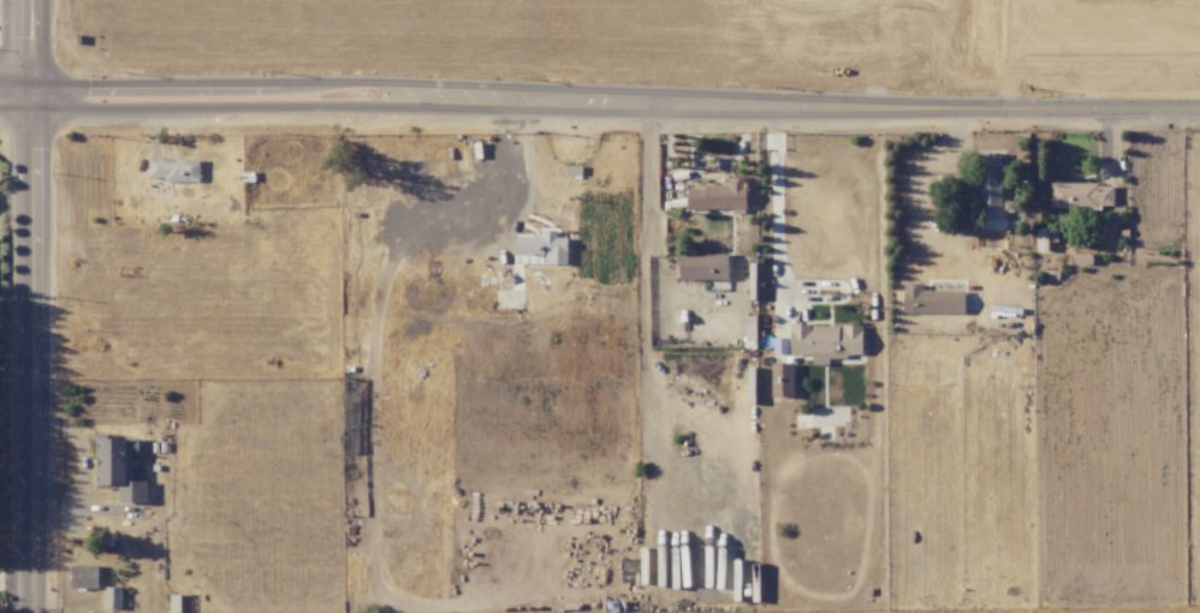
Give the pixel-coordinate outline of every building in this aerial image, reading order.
[(999,206),(1002,156),(980,154),(977,204),(999,206)] [(200,158),(148,159),(149,178),(163,178),(164,182),(200,182),(200,158)] [(746,208),(746,178),(728,178),(728,185),(688,186),(688,209),(746,208)] [(1083,184),(1051,183),(1050,203),(1077,204),(1077,191),(1083,191),(1083,184)] [(516,236),(516,265),(568,266),(568,237),(557,237),(557,230),(542,230),(542,236),(516,236)] [(729,279),(728,253),(680,254),(680,280),(729,279)] [(965,314),(965,291),(923,290),(923,283),(904,283),(904,312),(965,314)] [(863,326),(841,325),(840,353),(862,353),(863,326)] [(794,363),(771,363),(772,396),(795,396),(794,363)] [(96,488),(119,488),(119,503),(148,503),(148,481),(133,481),(133,454),(140,454),(140,438),(96,438),(96,488)] [(98,565),(71,565),(71,588),(98,588),(98,565)] [(121,608),(122,587),(106,587),(105,608),(121,608)]
